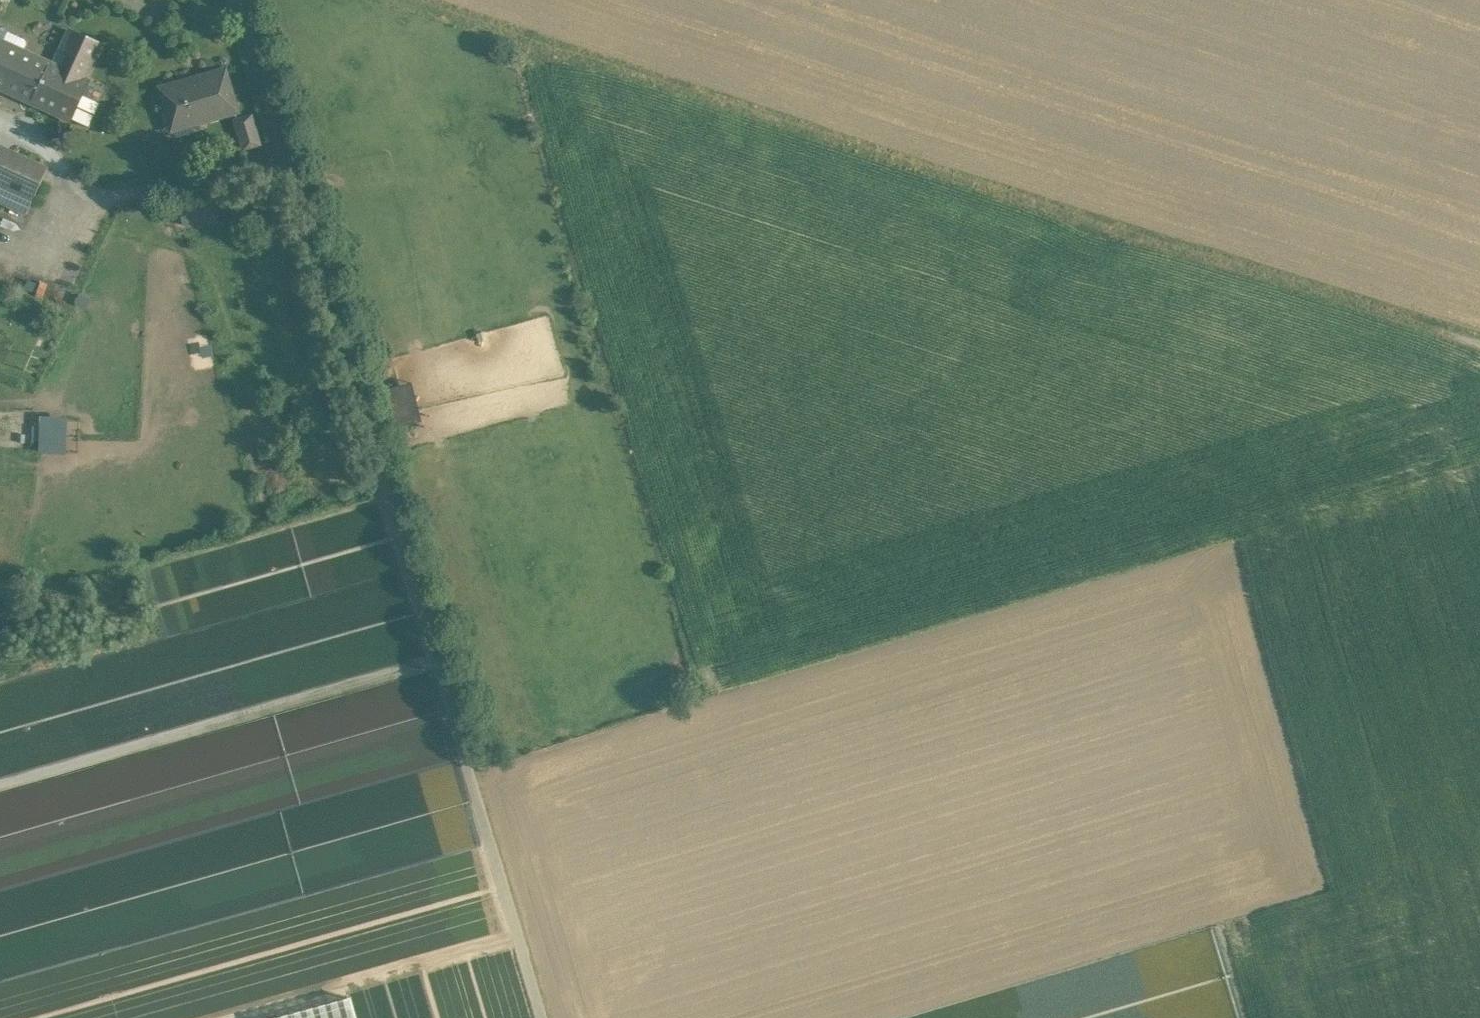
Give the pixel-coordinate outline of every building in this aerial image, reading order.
[(9,32),(7,29),(4,27),(1,28),(0,28),(0,86),(32,101),(49,64),(23,52),(27,43),(26,40),(9,32)] [(71,30),(61,50),(59,49),(52,65),(49,64),(32,101),(71,119),(89,127),(101,103),(82,95),(88,82),(86,81),(103,45),(71,30)] [(206,79),(163,91),(173,129),(236,111),(225,71),(205,77),(206,79)] [(252,117),(237,121),(245,148),(259,144),(252,117)] [(202,128),(182,138),(190,152),(210,142),(202,128)] [(0,145),(0,185),(33,200),(48,167),(0,145)] [(0,185),(0,202),(27,214),(33,200),(0,185)] [(405,424),(424,418),(413,381),(394,386),(405,424)] [(68,417),(43,416),(43,450),(67,450),(68,417)] [(350,997),(274,1017),(356,1017),(350,997)]
